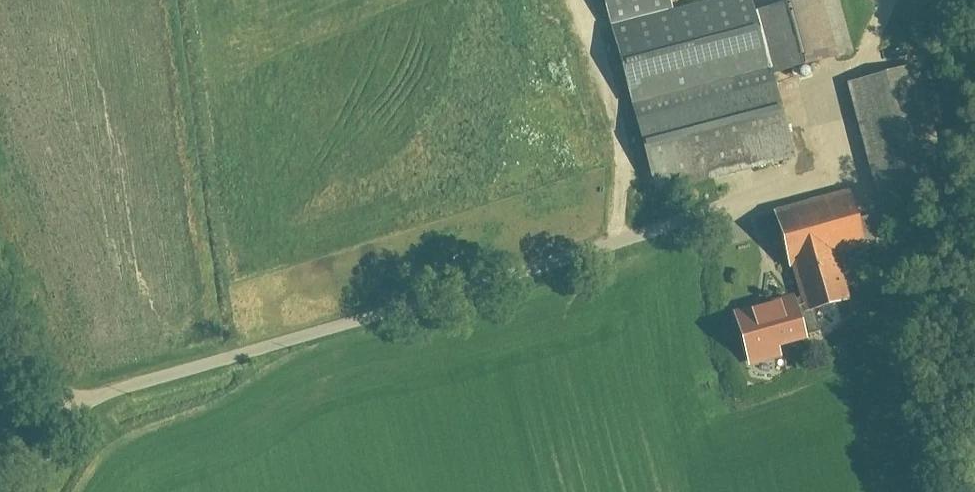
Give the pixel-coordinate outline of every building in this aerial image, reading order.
[(752,17),(617,49),(631,111),(638,109),(657,189),(795,156),(775,73),(841,57),(828,0),(802,0),(751,12),(752,17)] [(916,64),(847,83),(881,206),(951,187),(916,64)] [(846,304),(834,257),(864,249),(851,200),(776,219),(802,316),(846,304)] [(736,319),(749,370),(811,354),(798,303),(736,319)]
